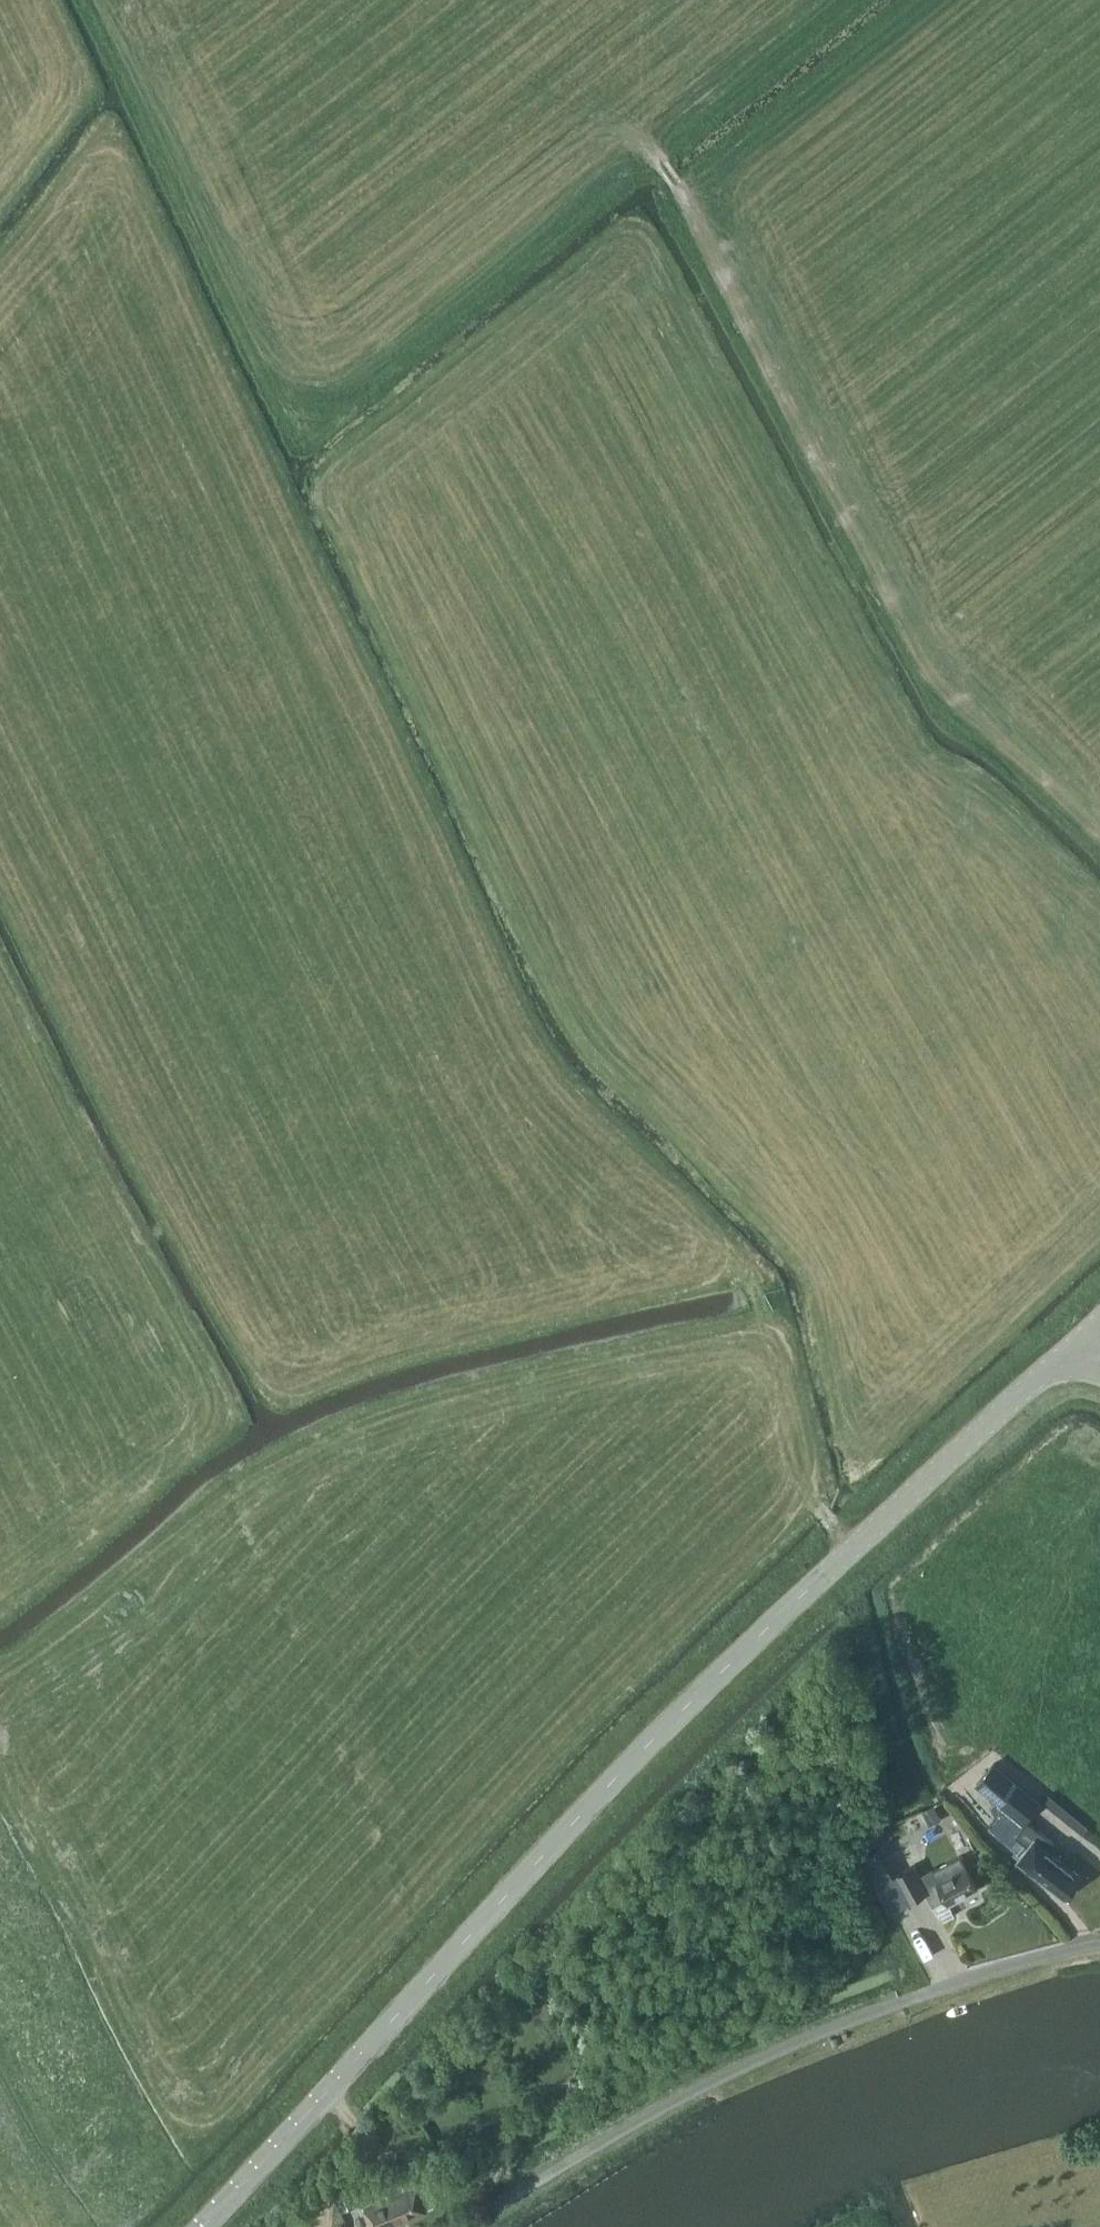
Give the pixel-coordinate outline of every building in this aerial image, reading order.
[(975,1783),(997,1802),(1022,1823),(1025,1819),(1040,1800),(993,1761),(975,1783)] [(1019,1858),(1064,1894),(1079,1875),(1049,1852),(1056,1843),(1025,1819),(1022,1823),(997,1802),(990,1810),(997,1816),(987,1827),(1021,1855),(1019,1858)] [(929,1826),(942,1819),(934,1803),(921,1810),(929,1826)] [(964,1866),(959,1857),(920,1878),(913,1865),(881,1882),(894,1909),(925,1892),(933,1905),(946,1898),(948,1902),(976,1887),(965,1866),(964,1866)] [(409,2179),(392,2186),(396,2195),(388,2198),(386,2194),(361,2205),(370,2226),(398,2226),(399,2226),(398,2223),(426,2211),(425,2209),(432,2206),(433,2202),(427,2187),(423,2186),(416,2189),(415,2186),(413,2187),(409,2179)] [(339,2211),(358,2204),(350,2182),(331,2189),(339,2211)]
